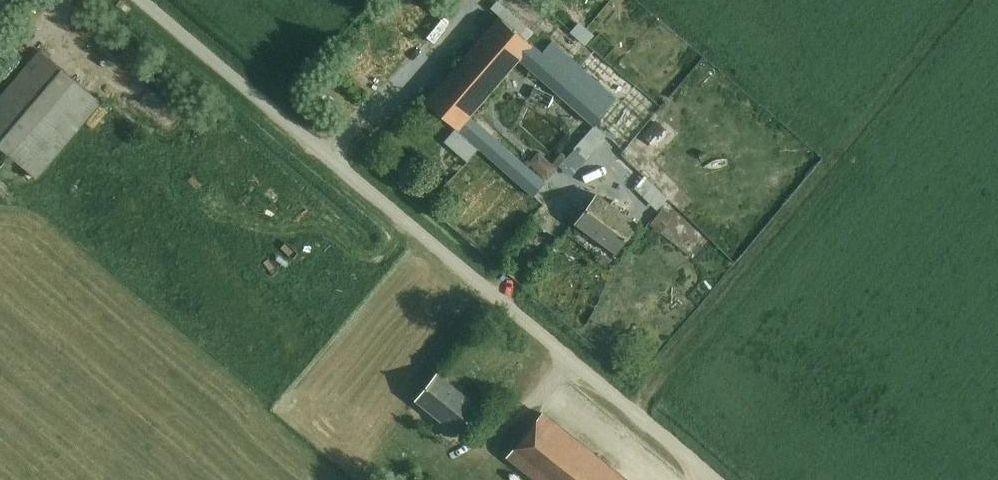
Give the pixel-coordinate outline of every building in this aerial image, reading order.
[(497,2),(491,9),(500,18),(526,41),(533,33),(497,2)] [(595,124),(617,98),(542,33),(531,45),(526,41),(500,18),(426,102),(455,128),(478,147),(533,196),(545,182),(468,116),(519,58),(595,124)] [(579,23),(570,32),(585,45),(594,35),(579,23)] [(71,78),(37,50),(0,93),(0,148),(36,179),(101,104),(71,78)] [(455,128),(443,141),(466,161),(478,147),(455,128)] [(561,163),(575,145),(556,130),(542,149),(561,163)] [(580,219),(576,224),(615,252),(637,223),(598,195),(589,207),(580,219)] [(579,199),(569,212),(580,219),(589,207),(579,199)] [(661,210),(650,224),(659,232),(671,217),(661,210)] [(478,407),(435,374),(413,402),(457,436),(478,407)] [(540,411),(504,457),(532,479),(626,479),(540,411)]
